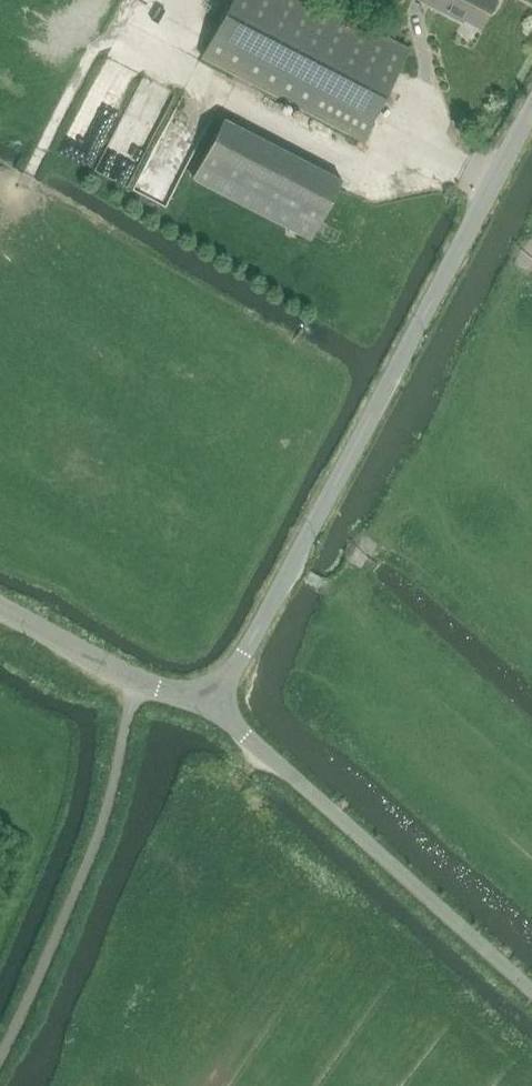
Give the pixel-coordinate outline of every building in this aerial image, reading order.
[(202,55),(363,139),(410,48),(318,0),(230,0),(202,55)] [(480,26),(488,9),(491,11),(494,10),(498,0),(424,0),(432,4),(434,2),(448,9),(446,12),(463,20),(464,18),(480,26)] [(110,43),(70,122),(95,134),(135,56),(110,43)] [(102,153),(128,166),(135,153),(127,149),(143,113),(125,104),(102,153)] [(224,117),(193,177),(311,238),(342,178),(224,117)]
